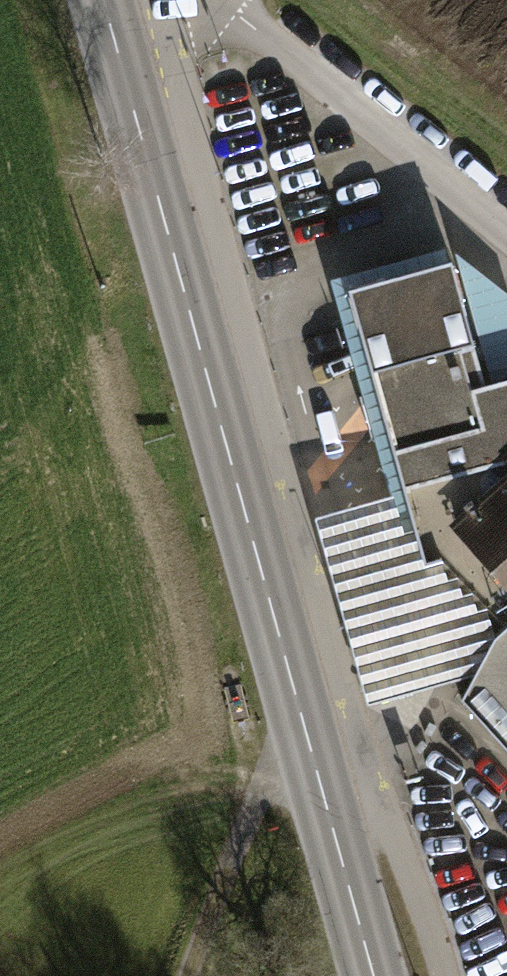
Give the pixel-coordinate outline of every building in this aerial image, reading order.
[(355,300),(425,555),(437,552),(506,630),(506,389),(491,393),(459,271),(355,300)] [(501,647),(472,708),(506,747),(506,643),(501,647)]
